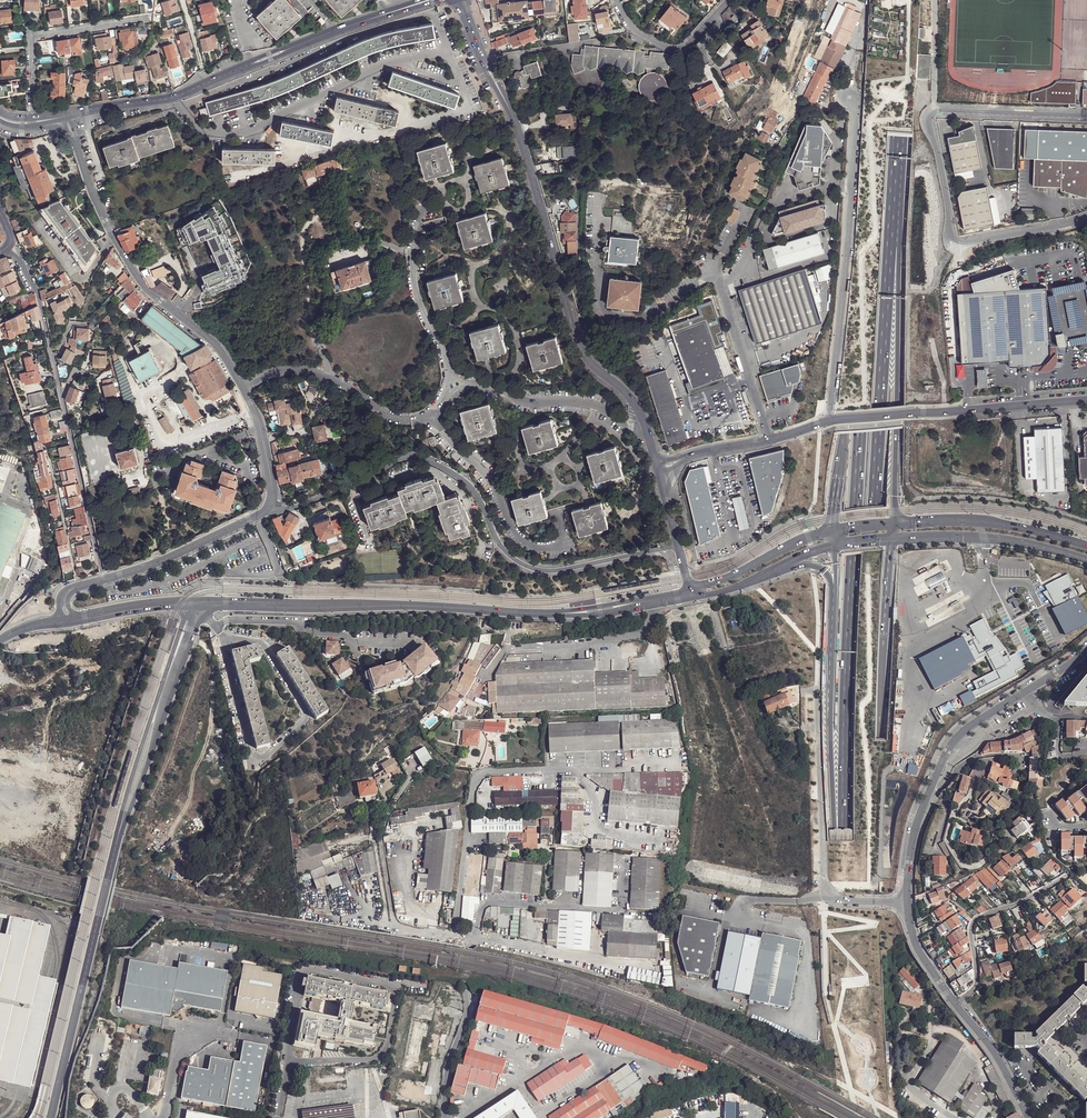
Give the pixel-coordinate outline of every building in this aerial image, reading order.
[(24,10),(40,10),(40,0),(24,0),(24,10)] [(172,12),(177,10),(173,0),(170,0),(168,1),(167,0),(163,0),(164,2),(161,3),(165,16),(171,14),(171,13),(172,12)] [(256,16),(275,38),(301,16),(286,0),(274,0),(256,16)] [(340,16),(359,0),(326,0),(340,16)] [(499,6),(498,0),(485,0),(486,9),(492,9),(493,19),(492,19),(493,23),(500,22),(509,21),(509,23),(509,24),(514,23),(514,22),(523,21),(523,18),(521,18),(501,20),(499,6)] [(545,12),(544,12),(544,16),(544,19),(558,18),(557,13),(560,12),(559,0),(558,0),(556,0),(557,10),(550,11),(550,12),(545,13),(545,12)] [(545,12),(545,13),(550,12),(550,11),(557,10),(556,0),(553,0),(544,1),(545,12)] [(577,19),(589,18),(587,0),(574,0),(575,5),(576,14),(577,19)] [(768,5),(779,9),(782,0),(770,0),(768,5)] [(779,9),(776,17),(780,18),(787,0),(782,0),(779,9)] [(544,1),(535,2),(537,16),(544,16),(544,12),(545,12),(544,1)] [(216,17),(224,15),(223,9),(221,10),(213,7),(211,2),(200,5),(200,8),(199,8),(201,15),(202,21),(203,23),(204,22),(205,25),(217,22),(216,17)] [(537,16),(535,2),(522,4),(520,4),(521,18),(523,18),(537,16)] [(501,6),(499,6),(501,20),(521,18),(520,4),(516,4),(508,5),(506,5),(501,6)] [(779,9),(768,5),(767,5),(766,5),(765,6),(764,7),(764,9),(765,10),(766,11),(770,12),(769,14),(776,17),(779,9)] [(672,6),(664,17),(674,25),(673,26),(673,27),(678,31),(687,18),(672,6)] [(832,39),(821,61),(802,101),(806,102),(807,99),(815,103),(828,78),(830,79),(842,52),(844,48),(848,39),(851,33),(861,13),(846,6),(830,38),(832,39)] [(1,24),(12,22),(10,9),(0,10),(0,24),(1,24)] [(51,25),(57,24),(63,23),(61,11),(55,12),(49,13),(51,25)] [(601,13),(596,14),(597,23),(598,29),(599,33),(612,30),(611,27),(608,12),(601,13)] [(736,26),(742,35),(753,28),(752,25),(757,21),(752,15),(736,26)] [(674,25),(664,17),(659,22),(670,31),(672,29),(673,27),(673,26),(674,25)] [(751,49),(756,46),(755,43),(764,37),(766,40),(772,36),(766,27),(765,28),(759,20),(757,21),(752,25),(753,28),(742,35),(751,49)] [(206,108),(208,113),(208,116),(258,101),(279,94),(299,85),(320,75),(343,64),(364,54),(384,47),(407,42),(434,37),(432,23),(419,25),(392,30),(377,35),(356,43),(333,54),(293,72),(259,86),(205,102),(206,108)] [(578,23),(568,24),(570,43),(580,41),(578,23)] [(534,28),(512,37),(515,46),(538,38),(534,28)] [(133,31),(131,31),(121,33),(119,33),(120,42),(122,42),(123,48),(135,46),(133,31)] [(188,32),(179,35),(181,44),(178,45),(182,59),(190,56),(188,50),(193,48),(188,32)] [(210,37),(199,40),(203,51),(216,47),(215,43),(217,42),(215,35),(209,36),(210,37)] [(814,58),(821,61),(832,39),(830,38),(825,35),(814,58)] [(111,38),(110,36),(107,36),(95,38),(94,38),(95,45),(93,46),(94,50),(112,47),(111,38)] [(755,43),(756,46),(766,40),(764,37),(755,43)] [(79,38),(69,39),(71,52),(75,51),(81,50),(79,38)] [(71,52),(69,39),(57,42),(59,54),(65,53),(71,52)] [(497,43),(499,47),(509,44),(508,39),(506,39),(497,43)] [(718,52),(724,58),(733,47),(726,42),(718,52)] [(175,60),(178,59),(173,44),(163,47),(170,69),(177,67),(175,60)] [(674,58),(664,53),(651,52),(651,55),(650,57),(647,57),(644,57),(645,55),(646,51),(585,46),(585,50),(585,55),(584,65),(585,67),(587,66),(592,70),(598,67),(603,71),(609,68),(612,68),(617,72),(623,69),(628,73),(634,71),(639,74),(646,72),(646,68),(647,68),(652,68),(669,70),(674,58)] [(161,68),(160,69),(159,65),(161,64),(158,53),(151,55),(148,47),(143,53),(148,67),(150,66),(150,67),(151,67),(155,79),(164,77),(161,68)] [(585,69),(585,67),(584,65),(585,55),(581,54),(573,54),(572,66),(573,66),(573,69),(575,74),(585,69)] [(919,55),(918,79),(931,79),(931,55),(919,55)] [(15,68),(15,60),(2,61),(3,75),(13,75),(13,69),(15,68)] [(525,69),(527,74),(527,75),(531,74),(533,78),(542,75),(538,61),(524,66),(525,69)] [(744,61),(739,64),(740,66),(732,70),(731,68),(723,72),(729,83),(745,75),(746,79),(752,76),(749,71),(751,70),(749,65),(747,66),(744,61)] [(121,81),(135,77),(134,71),(133,65),(123,67),(123,63),(113,66),(116,81),(121,81)] [(108,67),(96,70),(96,83),(104,83),(104,80),(104,76),(103,72),(109,71),(108,67)] [(136,81),(136,82),(147,80),(145,69),(134,71),(135,77),(136,81)] [(388,85),(454,107),(458,94),(392,71),(388,85)] [(76,85),(75,91),(85,93),(87,83),(83,82),(83,78),(81,77),(82,72),(76,74),(73,84),(73,85),(76,85)] [(54,79),(54,85),(65,85),(65,73),(51,73),(51,79),(54,79)] [(652,73),(648,73),(647,74),(644,77),(641,80),(640,83),(640,87),(640,91),(642,95),(645,97),(649,99),(652,101),(656,100),(660,99),(663,97),(666,94),(667,90),(668,86),(667,83),(666,79),(663,76),(660,74),(656,73),(652,73)] [(527,75),(527,74),(522,76),(519,77),(520,78),(523,89),(535,85),(533,78),(531,74),(527,75)] [(745,75),(729,83),(731,87),(746,79),(745,75)] [(1077,82),(1057,81),(1052,85),(1047,88),(1041,90),(1031,92),(1031,101),(1076,103),(1077,82)] [(701,110),(712,104),(717,101),(721,99),(713,82),(705,86),(699,90),(692,93),(701,110)] [(11,84),(0,85),(0,96),(8,95),(8,91),(12,91),(11,84)] [(65,85),(54,85),(54,92),(51,92),(51,98),(65,98),(65,85)] [(395,125),(398,112),(336,97),(333,110),(395,125)] [(557,112),(558,125),(573,124),(573,123),(577,122),(576,113),(577,113),(577,103),(572,103),(572,113),(564,114),(563,114),(561,112),(557,112)] [(778,113),(769,108),(765,117),(768,119),(768,120),(767,119),(765,120),(765,121),(765,123),(763,122),(762,126),(764,127),(764,128),(772,132),(779,120),(776,118),(778,113)] [(279,135),(330,145),(332,131),(281,121),(279,135)] [(824,126),(808,124),(787,172),(796,176),(800,190),(821,184),(825,149),(828,149),(833,140),(824,126)] [(130,136),(138,158),(174,145),(166,125),(156,128),(156,127),(146,131),(135,135),(135,134),(130,136)] [(956,136),(947,138),(955,181),(973,177),(972,170),(981,168),(973,126),(958,131),(958,132),(958,136),(956,136)] [(1014,129),(987,129),(994,168),(1012,169),(1014,129)] [(759,134),(756,140),(766,144),(771,135),(765,132),(763,131),(762,132),(761,135),(759,134)] [(5,138),(5,140),(3,141),(6,150),(8,150),(8,151),(9,151),(11,155),(12,155),(12,157),(13,156),(16,155),(15,151),(11,141),(9,136),(1,133),(0,132),(0,136),(5,138)] [(138,159),(138,158),(130,136),(127,137),(127,139),(102,147),(109,166),(117,164),(118,166),(138,159)] [(31,138),(14,138),(15,139),(11,141),(15,151),(33,143),(31,138)] [(426,179),(455,171),(446,143),(418,151),(426,179)] [(222,162),(274,162),(274,149),(222,148),(222,162)] [(32,184),(36,195),(44,192),(46,192),(53,189),(45,168),(41,169),(39,165),(33,150),(21,155),(21,156),(23,162),(31,182),(32,184)] [(746,152),(743,159),(742,162),(740,161),(739,160),(737,164),(739,164),(741,165),(739,168),(738,171),(740,172),(738,175),(737,178),(735,177),(734,177),(732,180),(733,181),(736,182),(734,184),(731,192),(746,198),(755,178),(753,177),(761,159),(746,152)] [(16,165),(23,162),(21,156),(21,155),(20,153),(16,155),(13,156),(16,165)] [(474,165),(482,192),(510,184),(503,157),(474,165)] [(336,167),(333,158),(302,169),(303,172),(308,187),(318,183),(315,174),(318,173),(318,174),(325,172),(324,171),(336,167)] [(1034,158),(1033,186),(1060,187),(1060,189),(1060,190),(1062,191),(1063,191),(1085,198),(1086,193),(1086,160),(1034,158)] [(16,165),(24,185),(26,184),(31,182),(23,162),(16,165)] [(25,186),(24,185),(16,165),(13,166),(22,187),(25,186)] [(303,172),(302,169),(299,170),(300,173),(291,176),(293,181),(303,178),(301,173),(303,172)] [(32,184),(27,186),(32,200),(37,198),(36,195),(32,184)] [(961,192),(956,198),(963,230),(993,224),(988,198),(986,186),(961,192)] [(44,192),(36,195),(37,198),(38,201),(45,198),(44,195),(44,192)] [(994,197),(988,198),(993,224),(999,223),(994,197)] [(177,229),(179,232),(183,243),(191,240),(192,242),(200,238),(201,240),(207,237),(220,268),(217,269),(216,268),(202,275),(205,283),(201,284),(204,291),(207,290),(210,297),(215,294),(215,293),(213,289),(227,283),(229,287),(229,288),(237,285),(236,283),(235,281),(242,278),(248,276),(246,273),(252,263),(233,212),(223,198),(184,224),(184,226),(177,229)] [(817,198),(779,211),(780,217),(775,227),(776,230),(773,232),(772,234),(773,236),(775,236),(779,235),(826,222),(826,212),(825,210),(825,209),(826,207),(826,206),(825,204),(824,203),(823,203),(822,203),(819,204),(817,198)] [(60,200),(47,205),(39,211),(85,273),(100,251),(88,236),(86,237),(63,206),(64,206),(60,200)] [(64,206),(63,206),(86,237),(88,236),(65,205),(64,206)] [(735,207),(729,219),(736,223),(742,210),(735,207)] [(563,215),(565,217),(564,222),(575,222),(575,214),(574,212),(572,214),(570,212),(567,209),(562,214),(563,215)] [(458,221),(466,248),(494,240),(486,213),(458,221)] [(575,222),(564,222),(563,222),(561,222),(561,232),(567,232),(567,235),(564,235),(564,241),(567,241),(567,253),(577,252),(577,239),(576,239),(576,232),(576,222),(575,222)] [(22,224),(14,227),(17,234),(25,230),(22,224)] [(114,230),(117,235),(132,229),(131,227),(121,230),(120,228),(117,229),(114,230)] [(25,230),(17,234),(21,244),(26,242),(28,247),(36,244),(37,247),(44,243),(37,234),(33,237),(31,233),(29,233),(27,229),(25,230)] [(117,235),(126,251),(135,247),(134,244),(137,243),(138,242),(140,239),(138,236),(135,234),(133,229),(132,229),(117,235)] [(825,252),(818,231),(763,249),(770,270),(825,252)] [(636,263),(639,238),(607,235),(606,245),(605,245),(604,246),(603,247),(603,248),(604,249),(605,250),(604,260),(636,263)] [(110,252),(106,259),(118,268),(121,265),(117,258),(110,252)] [(11,269),(6,257),(0,259),(0,272),(11,269)] [(47,258),(40,262),(42,266),(43,265),(45,271),(47,275),(58,269),(53,260),(49,262),(47,258)] [(371,259),(365,260),(367,267),(373,265),(371,259)] [(367,267),(365,260),(336,270),(338,276),(342,288),(350,286),(364,282),(363,281),(371,279),(367,267)] [(815,271),(806,274),(809,285),(833,277),(828,263),(814,268),(815,271)] [(756,285),(738,291),(756,343),(819,323),(821,320),(809,285),(806,274),(805,271),(808,270),(807,267),(756,285)] [(142,271),(153,288),(156,286),(151,273),(150,273),(146,268),(142,271)] [(156,280),(173,273),(171,269),(154,275),(156,280)] [(333,278),(338,276),(336,270),(330,271),(333,278)] [(1,288),(7,285),(17,281),(13,272),(0,277),(0,285),(1,288)] [(129,277),(130,276),(126,272),(119,279),(120,281),(118,283),(121,286),(122,284),(129,277)] [(428,281),(436,308),(465,300),(457,273),(428,281)] [(69,289),(73,287),(67,277),(58,280),(62,288),(58,290),(60,293),(69,289)] [(136,288),(129,277),(122,284),(126,288),(129,292),(130,293),(134,290),(136,288)] [(642,281),(611,278),(608,305),(639,308),(642,281)] [(17,281),(7,285),(11,294),(18,292),(16,289),(20,287),(17,281)] [(215,293),(229,287),(227,283),(213,289),(215,293)] [(126,288),(122,284),(121,286),(117,289),(120,293),(124,289),(126,288)] [(0,288),(0,292),(3,291),(6,296),(11,294),(7,285),(1,288),(0,288)] [(151,289),(170,300),(174,295),(160,285),(157,287),(156,286),(153,288),(151,289)] [(964,291),(969,362),(1000,360),(1004,360),(1011,359),(1011,366),(1044,364),(1052,355),(1050,319),(1048,286),(964,291)] [(73,287),(69,289),(72,295),(81,308),(85,301),(75,287),(73,287)] [(43,300),(50,297),(48,292),(47,292),(46,288),(40,290),(43,300)] [(50,297),(60,293),(58,290),(57,288),(48,292),(50,297)] [(142,299),(134,290),(130,293),(123,300),(134,311),(138,304),(142,299)] [(26,292),(19,295),(21,299),(22,302),(28,298),(28,297),(26,292)] [(37,304),(35,294),(28,297),(28,298),(22,302),(21,302),(25,309),(37,304)] [(186,313),(189,311),(193,308),(202,307),(190,295),(179,308),(186,313)] [(56,300),(51,303),(55,313),(53,314),(57,322),(65,318),(61,311),(73,305),(69,297),(57,303),(56,300)] [(181,348),(186,353),(202,345),(152,305),(144,315),(142,317),(181,348)] [(41,318),(38,306),(25,311),(27,315),(31,314),(32,320),(41,318)] [(190,314),(193,318),(206,312),(204,308),(190,314)] [(23,312),(6,320),(7,325),(3,325),(6,337),(15,335),(15,332),(27,329),(24,316),(27,315),(25,311),(23,312)] [(703,321),(670,332),(687,378),(687,380),(690,388),(697,385),(703,383),(723,376),(705,327),(712,325),(710,319),(703,322),(703,321)] [(471,332),(479,359),(507,351),(499,324),(471,332)] [(69,338),(68,344),(72,345),(77,348),(77,339),(88,340),(89,329),(77,328),(77,331),(77,334),(74,334),(74,339),(69,338)] [(532,359),(530,359),(533,371),(539,370),(539,368),(545,367),(545,368),(551,366),(551,365),(556,363),(557,364),(562,363),(559,351),(557,351),(556,346),(558,345),(556,337),(545,341),(545,342),(538,344),(538,342),(527,346),(528,353),(531,353),(532,359)] [(186,353),(183,354),(191,367),(201,362),(204,365),(190,373),(203,396),(209,393),(213,400),(230,390),(227,383),(228,382),(215,359),(210,362),(208,358),(212,356),(205,343),(202,345),(186,353)] [(70,350),(67,348),(61,359),(70,363),(76,353),(79,354),(81,350),(77,348),(72,345),(70,350)] [(163,369),(151,346),(125,360),(138,384),(163,369)] [(93,363),(106,364),(106,351),(94,350),(93,363)] [(24,376),(25,381),(25,384),(40,380),(40,379),(39,374),(36,362),(33,363),(33,361),(32,355),(24,357),(28,371),(28,375),(24,376)] [(114,363),(122,386),(126,384),(128,383),(126,379),(123,373),(124,372),(121,367),(122,366),(119,360),(114,363)] [(796,365),(758,377),(766,401),(790,394),(792,384),(792,380),(797,381),(799,373),(796,365)] [(665,368),(645,375),(652,396),(671,389),(665,368)] [(977,370),(977,381),(978,387),(988,387),(987,380),(987,369),(977,370)] [(117,378),(112,379),(115,394),(121,393),(117,378)] [(102,386),(104,397),(115,394),(112,379),(102,381),(103,386),(102,386)] [(189,388),(201,408),(204,406),(188,380),(185,382),(189,388)] [(690,388),(687,380),(683,382),(688,393),(699,389),(705,387),(703,383),(697,385),(690,388)] [(122,386),(126,394),(130,392),(131,391),(127,385),(126,384),(122,386)] [(84,392),(70,387),(66,400),(80,405),(84,392)] [(195,418),(203,413),(201,408),(189,388),(180,393),(195,418)] [(671,389),(652,396),(654,404),(674,397),(671,389)] [(130,401),(134,398),(130,392),(126,394),(127,397),(129,401),(130,401)] [(31,408),(31,410),(47,407),(43,393),(28,397),(31,408)] [(274,403),(267,404),(269,412),(278,410),(280,419),(284,418),(285,424),(293,422),(293,423),(302,421),(300,410),(297,411),(294,401),(291,401),(291,397),(284,399),(283,398),(273,401),(274,403)] [(674,397),(654,404),(660,422),(680,416),(674,397)] [(461,412),(470,440),(498,432),(490,403),(461,412)] [(63,415),(61,409),(50,412),(51,418),(63,415)] [(125,413),(122,409),(111,417),(113,421),(125,413)] [(36,426),(38,433),(49,431),(45,415),(34,417),(35,423),(34,424),(35,426),(36,426)] [(680,416),(660,422),(667,444),(687,437),(684,431),(683,426),(682,422),(680,416)] [(173,431),(163,418),(159,421),(168,434),(173,431)] [(552,446),(553,447),(558,446),(555,434),(553,435),(551,429),(553,428),(551,421),(540,424),(540,425),(534,427),(533,426),(522,429),(524,437),(526,436),(528,441),(526,442),(529,454),(535,452),(535,451),(540,450),(541,451),(547,449),(547,448),(552,446)] [(1064,490),(1061,427),(1033,428),(1033,435),(1023,436),(1025,478),(1035,478),(1036,491),(1064,490)] [(322,428),(311,430),(314,445),(325,443),(322,428)] [(49,431),(38,433),(39,440),(40,440),(40,443),(51,440),(49,431)] [(1078,474),(1078,477),(1083,477),(1083,484),(1085,484),(1086,485),(1086,431),(1083,436),(1083,455),(1077,455),(1078,474)] [(33,442),(36,451),(37,451),(42,450),(40,443),(40,440),(39,440),(33,442)] [(69,444),(58,447),(61,458),(72,456),(71,452),(69,444)] [(134,446),(116,451),(120,468),(128,465),(131,464),(139,462),(134,446)] [(298,448),(278,453),(281,462),(276,463),(280,482),(292,479),(293,480),(302,478),(302,476),(321,471),(318,459),(296,465),(294,459),(300,458),(298,448)] [(624,476),(622,468),(621,469),(619,463),(620,463),(619,459),(618,459),(617,454),(616,448),(605,451),(605,453),(599,454),(599,453),(588,456),(589,462),(590,462),(592,467),(591,467),(592,471),(593,471),(595,476),(594,477),(596,484),(601,483),(600,481),(606,480),(606,481),(614,479),(614,478),(619,476),(619,477),(624,476)] [(42,474),(40,475),(41,480),(37,481),(39,487),(38,487),(39,490),(44,489),(43,485),(51,484),(52,484),(50,473),(49,473),(43,449),(42,450),(37,451),(36,451),(37,457),(36,469),(40,468),(42,474)] [(46,449),(43,449),(49,473),(50,473),(52,472),(46,449)] [(781,452),(746,458),(747,462),(760,509),(763,508),(764,514),(769,512),(770,511),(770,510),(781,477),(779,472),(781,472),(781,452)] [(15,466),(18,461),(2,454),(0,458),(0,459),(15,466)] [(61,458),(60,458),(60,460),(62,468),(62,470),(75,468),(72,456),(61,458)] [(18,461),(15,466),(25,470),(23,463),(18,461)] [(235,475),(229,473),(228,477),(221,474),(218,483),(220,484),(222,485),(221,489),(221,490),(220,494),(216,493),(217,491),(209,489),(209,488),(198,484),(197,484),(196,486),(192,485),(193,482),(194,481),(196,476),(198,477),(198,476),(200,477),(203,468),(196,466),(197,462),(192,461),(190,464),(189,463),(186,471),(185,471),(181,483),(179,482),(176,492),(189,496),(189,494),(193,495),(192,497),(212,504),(212,502),(216,504),(215,506),(228,510),(231,500),(230,499),(233,488),(233,487),(235,479),(233,479),(235,475)] [(700,467),(702,477),(706,476),(707,483),(711,482),(707,466),(704,467),(704,466),(700,467)] [(700,467),(689,470),(684,481),(700,545),(706,542),(720,535),(707,483),(706,476),(702,477),(700,467)] [(78,480),(75,468),(62,470),(65,480),(62,480),(62,483),(78,480)] [(388,496),(371,502),(363,505),(371,526),(379,523),(379,525),(396,519),(395,517),(407,513),(405,509),(413,506),(414,509),(431,503),(431,502),(437,500),(445,497),(438,477),(435,478),(434,474),(422,479),(406,485),(398,488),(399,492),(388,496)] [(405,483),(406,485),(422,479),(422,477),(405,483)] [(81,493),(79,485),(76,486),(75,482),(66,485),(68,496),(78,494),(81,493)] [(25,490),(24,494),(21,500),(34,505),(29,485),(24,486),(25,490)] [(21,500),(24,494),(15,490),(13,497),(21,500)] [(456,492),(445,497),(437,500),(441,510),(439,511),(445,530),(447,529),(450,536),(461,532),(461,534),(470,531),(466,521),(470,520),(464,503),(462,504),(459,494),(457,495),(456,492)] [(541,518),(547,517),(544,505),(542,506),(540,501),(542,500),(540,492),(529,495),(529,497),(523,498),(522,497),(511,500),(513,508),(515,508),(516,512),(515,513),(518,525),(524,523),(524,522),(529,521),(529,522),(535,520),(535,519),(541,518)] [(80,503),(78,494),(68,496),(65,497),(61,497),(62,503),(66,503),(67,507),(76,505),(75,504),(80,503)] [(370,500),(371,502),(388,496),(387,494),(370,500)] [(43,498),(45,502),(47,501),(49,501),(50,505),(53,515),(59,513),(55,495),(46,497),(43,498)] [(741,499),(733,501),(740,529),(748,527),(741,499)] [(87,522),(83,505),(77,507),(81,524),(84,523),(87,522)] [(601,513),(603,512),(601,505),(590,508),(590,509),(583,511),(583,509),(572,512),(574,520),(575,520),(576,525),(575,525),(579,537),(585,536),(584,535),(589,533),(589,534),(596,532),(596,531),(602,530),(602,531),(607,529),(604,517),(602,518),(601,513)] [(1,598),(9,580),(7,579),(11,569),(5,566),(25,517),(0,507),(0,598),(1,598)] [(72,526),(81,524),(77,507),(74,508),(76,521),(71,523),(72,526)] [(278,516),(273,518),(273,519),(285,543),(299,517),(289,512),(285,519),(287,520),(283,526),(278,516)] [(313,522),(319,538),(335,532),(333,527),(331,520),(329,516),(313,522)] [(337,518),(331,520),(333,527),(339,525),(337,518)] [(32,520),(21,547),(28,550),(38,525),(37,522),(32,520)] [(86,532),(84,523),(81,524),(72,526),(72,530),(68,531),(69,536),(86,532)] [(335,532),(319,538),(321,545),(346,537),(341,524),(339,525),(333,527),(335,532)] [(59,545),(67,543),(64,529),(56,531),(59,545)] [(736,549),(747,542),(744,537),(733,544),(736,549)] [(36,548),(45,552),(43,543),(38,541),(36,548)] [(76,545),(78,556),(89,553),(87,542),(76,545)] [(69,549),(67,543),(59,545),(55,546),(56,552),(69,549)] [(34,552),(32,558),(39,561),(40,555),(34,552)] [(73,566),(70,555),(57,559),(59,570),(73,566)] [(306,558),(298,562),(299,567),(299,568),(316,560),(314,555),(306,558)] [(39,561),(32,558),(31,558),(27,569),(34,572),(39,561)] [(34,572),(37,573),(34,582),(39,584),(43,576),(47,564),(44,563),(39,561),(34,572)] [(942,573),(926,582),(931,590),(947,582),(942,573)] [(1045,586),(1057,608),(1053,610),(1066,635),(1086,624),(1086,616),(1071,585),(1074,584),(1068,574),(1045,586)] [(20,609),(24,604),(39,587),(34,582),(10,609),(16,613),(20,609)] [(1014,598),(1008,601),(1009,603),(1012,602),(1016,608),(1018,607),(1014,598)] [(12,618),(8,615),(0,625),(0,632),(12,618)] [(966,634),(918,660),(934,691),(963,676),(962,674),(970,670),(967,666),(986,656),(994,672),(973,683),(977,690),(972,693),(971,691),(960,697),(964,706),(976,700),(975,698),(1018,675),(1016,671),(1025,667),(1017,652),(1008,657),(1011,662),(1006,664),(1000,653),(1005,651),(1007,655),(1009,654),(995,636),(993,637),(992,634),(990,635),(989,633),(990,632),(984,619),(970,626),(975,637),(976,639),(974,641),(972,638),(971,635),(967,637),(966,634)] [(338,640),(326,640),(327,654),(338,654),(338,640)] [(401,660),(367,669),(375,692),(406,681),(436,659),(424,643),(401,660)] [(472,643),(465,659),(479,665),(481,666),(485,668),(495,654),(499,649),(494,646),(480,645),(472,643)] [(232,653),(238,678),(251,674),(248,662),(260,659),(257,647),(235,653),(232,653)] [(285,652),(281,654),(277,657),(290,678),(302,671),(288,650),(285,652)] [(342,656),(332,663),(338,673),(348,667),(342,656)] [(456,679),(450,689),(458,694),(462,696),(467,690),(468,690),(473,678),(479,665),(465,659),(462,664),(460,671),(456,679)] [(544,664),(547,712),(665,706),(665,705),(665,702),(664,678),(638,680),(637,672),(631,672),(631,668),(629,668),(629,673),(593,675),(592,662),(544,664)] [(517,713),(547,712),(544,664),(528,665),(514,666),(517,713)] [(493,714),(517,713),(514,666),(500,667),(495,676),(496,683),(488,683),(489,704),(492,704),(493,714)] [(303,699),(315,692),(302,671),(290,678),(303,699)] [(251,674),(238,678),(244,702),(257,698),(251,674)] [(1063,707),(1082,708),(1086,708),(1086,677),(1063,707)] [(447,694),(455,699),(458,694),(450,689),(447,694)] [(328,713),(315,692),(303,699),(316,720),(328,713)] [(791,693),(785,695),(790,707),(795,705),(791,693)] [(448,711),(456,700),(455,699),(447,694),(438,704),(439,705),(435,709),(439,712),(442,707),(448,711)] [(773,700),(771,694),(763,697),(765,703),(773,700)] [(785,695),(779,698),(784,709),(790,707),(785,695)] [(263,722),(257,698),(244,702),(250,726),(263,722)] [(773,700),(765,703),(769,715),(778,711),(783,709),(784,709),(779,698),(773,700)] [(449,712),(458,701),(456,700),(448,711),(449,712)] [(943,715),(953,711),(950,704),(940,708),(943,715)] [(787,717),(783,709),(778,711),(781,719),(787,717)] [(675,720),(661,720),(621,722),(622,750),(680,747),(675,720)] [(270,747),(263,722),(250,726),(256,750),(270,747)] [(618,722),(582,724),(584,752),(619,750),(618,722)] [(1067,733),(1080,732),(1080,729),(1085,729),(1086,723),(1086,722),(1076,722),(1068,722),(1068,724),(1067,733)] [(456,730),(462,730),(477,731),(478,724),(456,723),(456,730)] [(498,725),(484,724),(484,733),(504,735),(506,726),(498,725)] [(584,752),(582,724),(548,726),(549,754),(584,752)] [(1037,728),(1030,732),(1034,739),(1039,738),(1040,730),(1037,728)] [(477,731),(462,730),(461,739),(459,739),(459,745),(468,746),(468,743),(477,744),(477,732),(477,731)] [(1030,732),(1015,740),(1019,753),(1024,749),(1023,748),(1035,742),(1034,739),(1030,732)] [(800,737),(801,737),(799,733),(793,735),(793,736),(782,740),(784,744),(800,738),(800,737)] [(1015,740),(1010,742),(1011,753),(1019,753),(1015,740)] [(1002,743),(1005,753),(1011,753),(1010,742),(1004,743),(1002,743)] [(1035,742),(1023,748),(1024,749),(1026,753),(1033,750),(1033,755),(1038,755),(1038,747),(1035,742)] [(981,756),(984,755),(993,754),(1005,753),(1002,743),(988,745),(980,756),(981,756)] [(415,756),(424,771),(433,766),(424,750),(415,756)] [(1030,773),(1037,774),(1037,769),(1037,759),(1040,759),(1040,754),(1038,755),(1033,755),(1033,758),(1030,759),(1030,773)] [(383,769),(373,776),(376,780),(384,775),(386,774),(391,771),(396,767),(397,767),(390,757),(380,764),(383,769)] [(1001,778),(1010,782),(1012,776),(1008,773),(1010,768),(1005,766),(1003,771),(1000,770),(1001,767),(993,764),(992,768),(988,779),(1000,783),(1001,778)] [(682,773),(603,774),(603,779),(604,787),(605,788),(610,792),(663,796),(680,798),(682,781),(682,773)] [(1030,773),(1029,773),(1029,788),(1037,788),(1037,774),(1030,773)] [(601,788),(605,788),(604,787),(603,779),(599,779),(598,774),(591,774),(591,776),(601,788)] [(503,776),(504,793),(522,793),(524,792),(523,776),(503,776)] [(970,785),(971,786),(973,780),(963,776),(958,792),(965,794),(968,786),(968,785),(970,785)] [(357,784),(373,782),(372,777),(352,779),(353,785),(357,784)] [(561,812),(582,813),(583,802),(577,802),(578,791),(572,790),(573,779),(571,778),(563,778),(561,812)] [(1001,778),(1000,783),(1004,785),(1003,787),(1011,789),(1012,786),(1013,783),(1010,782),(1001,778)] [(373,782),(357,784),(359,797),(364,797),(370,796),(375,795),(373,782)] [(1055,805),(1065,818),(1072,813),(1071,812),(1075,809),(1076,811),(1078,813),(1085,807),(1079,800),(1082,797),(1086,803),(1086,784),(1067,800),(1068,800),(1065,803),(1062,799),(1055,805)] [(340,808),(357,800),(353,791),(336,799),(340,808)] [(557,792),(524,792),(522,793),(523,805),(558,804),(557,792)] [(661,811),(663,796),(610,792),(608,821),(660,826),(661,811)] [(522,793),(504,793),(495,793),(495,805),(511,805),(523,805),(522,793)] [(952,802),(959,805),(965,798),(955,793),(952,802)] [(1010,802),(1012,800),(1003,794),(1002,797),(1010,802)] [(989,795),(982,803),(986,807),(988,804),(996,812),(995,814),(1000,818),(1010,806),(1001,798),(999,800),(997,798),(995,800),(989,795)] [(679,813),(680,798),(663,796),(661,811),(679,813)] [(996,812),(988,804),(986,807),(985,807),(994,815),(995,814),(996,812)] [(445,817),(447,831),(458,829),(462,828),(460,808),(459,808),(450,809),(451,816),(445,817)] [(678,827),(679,813),(661,811),(660,826),(678,827)] [(581,836),(582,813),(561,812),(559,834),(581,836)] [(414,814),(406,816),(390,818),(391,825),(414,822),(414,817),(414,814)] [(523,817),(523,827),(541,827),(541,816),(523,817)] [(554,827),(554,816),(541,816),(541,827),(554,827)] [(490,833),(506,833),(505,826),(505,817),(472,817),(471,833),(490,833)] [(522,827),(523,827),(523,817),(505,817),(505,826),(522,826),(522,827)] [(1016,826),(1011,830),(1016,837),(1027,829),(1022,821),(1020,823),(1017,819),(1013,822),(1016,826)] [(506,834),(522,834),(522,827),(522,826),(505,826),(506,833),(506,834)] [(458,829),(447,831),(433,833),(429,870),(428,875),(426,889),(426,890),(451,893),(458,829)] [(962,836),(960,843),(972,846),(973,840),(975,840),(974,844),(983,847),(986,837),(981,836),(983,831),(976,830),(974,834),(971,833),(965,831),(964,836),(962,836)] [(289,832),(291,849),(300,847),(303,845),(302,841),(298,841),(297,831),(289,832)] [(422,869),(429,870),(433,833),(426,833),(422,869)] [(1061,833),(1061,838),(1056,838),(1056,841),(1061,841),(1061,850),(1069,850),(1074,850),(1074,854),(1083,854),(1083,848),(1083,846),(1086,846),(1086,848),(1086,852),(1086,834),(1086,837),(1069,837),(1069,833),(1061,833)] [(490,844),(523,843),(523,834),(522,834),(506,834),(490,834),(490,840),(490,844)] [(523,843),(523,849),(537,849),(536,834),(525,834),(523,834),(523,843)] [(592,840),(591,848),(611,850),(612,842),(606,841),(606,837),(598,836),(597,840),(592,840)] [(324,843),(323,840),(293,850),(296,877),(309,872),(322,866),(326,865),(334,862),(332,857),(329,858),(324,843)] [(946,853),(950,851),(944,843),(941,846),(946,853)] [(1030,859),(1038,852),(1034,846),(1031,843),(1023,850),(1030,859)] [(578,893),(581,854),(556,852),(553,891),(578,893)] [(490,853),(488,870),(502,871),(504,854),(490,853)] [(1009,853),(1003,857),(1004,858),(1013,868),(1022,859),(1018,854),(1013,859),(1009,853)] [(482,876),(484,856),(470,854),(468,875),(482,876)] [(584,884),(584,890),(583,897),(583,900),(583,906),(610,908),(614,856),(586,854),(585,879),(584,884)] [(334,863),(334,862),(326,865),(329,874),(344,868),(345,872),(356,868),(351,855),(341,859),(341,860),(334,863)] [(942,875),(946,875),(945,856),(932,856),(932,863),(934,863),(934,875),(936,875),(942,875)] [(992,862),(987,867),(988,868),(993,873),(996,870),(1002,876),(1005,873),(1006,872),(1008,874),(1012,871),(1016,875),(1017,873),(1015,870),(1013,868),(1004,858),(1003,859),(995,866),(992,862)] [(1022,859),(1013,868),(1015,870),(1025,862),(1022,859)] [(661,861),(633,860),(630,909),(658,911),(661,861)] [(1057,871),(1060,869),(1053,860),(1042,870),(1049,877),(1056,870),(1057,871)] [(508,864),(505,892),(539,896),(542,868),(508,864)] [(329,885),(322,866),(309,872),(316,890),(329,885)] [(983,880),(979,876),(987,868),(986,867),(983,870),(982,869),(980,871),(978,872),(972,876),(973,877),(979,884),(983,880)] [(983,880),(986,884),(994,877),(994,876),(987,868),(979,876),(983,880)] [(988,868),(987,868),(994,876),(995,875),(993,873),(988,868)] [(488,877),(482,876),(480,893),(500,895),(502,871),(488,870),(488,877)] [(993,873),(995,875),(999,879),(1002,876),(996,870),(993,873)] [(416,888),(426,889),(428,875),(418,874),(416,888)] [(466,896),(478,898),(480,898),(480,893),(482,876),(468,875),(466,895),(464,895),(464,897),(466,897),(466,896)] [(1039,884),(1042,881),(1039,878),(1037,876),(1034,878),(1039,884)] [(973,877),(964,885),(971,893),(976,889),(979,886),(980,885),(979,884),(973,877)] [(994,877),(986,884),(991,888),(998,882),(994,877)] [(1068,880),(1070,882),(1076,889),(1080,885),(1073,880),(1071,878),(1068,880)] [(941,887),(939,888),(940,892),(945,896),(948,899),(945,890),(951,887),(948,884),(941,887)] [(964,899),(971,893),(964,885),(956,892),(958,893),(964,899)] [(1064,890),(1058,894),(1070,909),(1081,900),(1073,890),(1067,894),(1064,890)] [(924,893),(917,896),(918,906),(926,905),(924,893)] [(937,893),(929,896),(932,904),(934,904),(935,903),(941,901),(939,898),(937,893)] [(461,924),(472,926),(474,905),(474,900),(478,900),(478,898),(466,896),(466,897),(464,897),(461,924)] [(1061,903),(1050,912),(1054,916),(1057,920),(1060,924),(1067,919),(1065,916),(1069,913),(1061,903)] [(941,921),(953,913),(946,904),(935,912),(939,919),(941,921)] [(981,905),(976,910),(980,914),(987,911),(982,906),(981,905)] [(978,912),(972,907),(968,912),(974,916),(978,912)] [(498,908),(490,908),(489,917),(497,917),(498,908)] [(513,909),(498,908),(496,927),(507,928),(508,916),(512,916),(513,909)] [(591,914),(534,910),(533,919),(546,920),(545,924),(547,925),(547,932),(545,932),(544,942),(546,942),(546,946),(556,947),(555,950),(588,953),(591,914)] [(1040,915),(1036,918),(1044,929),(1049,925),(1052,922),(1045,914),(1042,917),(1040,915)] [(936,927),(941,934),(948,929),(948,928),(949,927),(951,930),(961,923),(955,915),(936,927)] [(608,931),(623,932),(624,919),(616,917),(602,916),(601,931),(608,931)] [(993,937),(1005,935),(999,916),(990,919),(993,929),(991,930),(993,937)] [(623,932),(657,934),(657,941),(664,942),(664,971),(660,987),(673,991),(668,918),(659,918),(653,918),(653,921),(624,919),(623,932)] [(719,925),(690,919),(689,923),(682,921),(677,944),(684,973),(708,978),(719,925)] [(1036,930),(1029,920),(1027,922),(1028,925),(1026,926),(1030,932),(1026,935),(1027,935),(1027,936),(1031,943),(1033,946),(1035,945),(1037,948),(1041,946),(1038,942),(1041,940),(1042,942),(1043,941),(1036,930)] [(34,1087),(59,985),(36,979),(49,930),(14,921),(9,940),(0,938),(0,1079),(34,1087)] [(926,926),(921,929),(923,935),(929,932),(926,926)] [(958,942),(966,936),(965,934),(960,928),(952,934),(958,942)] [(623,932),(608,931),(607,956),(656,959),(657,941),(657,934),(623,932)] [(750,994),(762,938),(729,931),(717,987),(750,994)] [(952,934),(947,937),(954,947),(958,943),(958,942),(952,934)] [(750,994),(748,1003),(788,1011),(799,959),(798,959),(801,944),(763,935),(762,938),(750,994)] [(925,947),(933,942),(929,936),(922,941),(924,945),(925,947)] [(1021,939),(1015,942),(1016,946),(1020,952),(1022,951),(1024,950),(1026,950),(1030,947),(1029,945),(1031,943),(1027,936),(1021,939)] [(958,955),(963,951),(961,948),(969,943),(968,937),(958,943),(954,947),(953,947),(957,952),(958,955)] [(997,954),(1008,952),(1006,940),(995,941),(997,954)] [(1031,943),(1029,945),(1030,947),(1026,950),(1026,951),(1027,953),(1035,949),(1033,946),(1031,943)] [(955,961),(953,962),(963,976),(967,973),(973,969),(973,966),(967,970),(965,967),(963,968),(960,964),(964,962),(963,961),(971,955),(970,951),(959,958),(955,961)] [(972,959),(971,955),(963,961),(964,962),(965,964),(972,959)] [(227,972),(180,962),(178,968),(129,960),(121,1008),(170,1016),(171,1010),(178,1011),(182,1007),(183,1005),(220,1011),(222,1001),(227,972)] [(989,962),(982,964),(987,978),(993,976),(994,979),(1002,977),(1002,975),(999,966),(998,965),(991,967),(989,962)] [(1010,962),(999,966),(1002,975),(1005,974),(1005,975),(1007,978),(1014,976),(1012,971),(1010,962)] [(244,964),(236,1012),(275,1018),(282,974),(263,971),(263,967),(244,964)] [(957,980),(959,978),(958,977),(958,976),(951,965),(944,970),(952,983),(957,980)] [(630,968),(627,979),(659,985),(661,975),(630,968)] [(924,989),(906,968),(897,976),(913,994),(917,995),(924,989)] [(961,986),(971,979),(969,976),(967,974),(957,981),(961,986)] [(313,998),(355,1007),(383,1013),(385,1005),(387,998),(387,995),(309,978),(308,981),(306,988),(305,996),(311,998),(313,998)] [(971,979),(961,986),(962,988),(972,981),(971,979)] [(952,983),(950,984),(958,997),(965,993),(962,988),(961,986),(957,981),(957,980),(952,983)] [(1084,1082),(1082,1084),(1080,1081),(1081,1079),(1072,1070),(1070,1072),(1066,1068),(1068,1066),(1059,1057),(1057,1059),(1054,1056),(1056,1054),(1047,1044),(1043,1048),(1039,1044),(1042,1041),(1045,1043),(1054,1034),(1052,1032),(1055,1029),(1057,1031),(1066,1022),(1064,1019),(1068,1015),(1070,1017),(1079,1008),(1078,1006),(1080,1003),(1083,1005),(1086,1001),(1086,989),(1086,990),(1083,987),(1073,996),(1036,1034),(1038,1036),(1035,1040),(1031,1040),(1031,1035),(1014,1035),(1014,1048),(1031,1048),(1037,1048),(1038,1054),(1085,1100),(1086,1098),(1086,1085),(1084,1082)] [(568,1024),(570,1015),(484,991),(484,994),(482,993),(480,995),(471,1019),(532,1037),(545,1041),(561,1045),(568,1024)] [(899,1004),(913,1007),(919,1009),(922,998),(922,997),(902,993),(899,1004)] [(351,1023),(355,1007),(313,998),(312,1003),(311,1002),(310,1006),(309,1009),(311,1010),(310,1014),(301,1012),(294,1047),(315,1051),(318,1038),(326,1039),(335,1041),(335,1043),(345,1045),(345,1043),(374,1050),(378,1029),(351,1023)] [(919,1009),(913,1007),(911,1012),(923,1015),(927,999),(922,998),(919,1009)] [(683,1065),(685,1058),(605,1026),(596,1022),(570,1015),(568,1024),(584,1029),(584,1031),(595,1035),(593,1041),(599,1043),(600,1039),(680,1071),(680,1070),(681,1068),(683,1065)] [(772,1027),(775,1019),(767,1016),(764,1024),(772,1027)] [(125,1034),(127,1023),(119,1021),(117,1032),(125,1034)] [(950,1104),(974,1063),(958,1053),(963,1044),(947,1034),(917,1083),(950,1104)] [(543,1045),(545,1041),(532,1037),(531,1042),(543,1045)] [(234,1062),(226,1107),(253,1112),(256,1099),(250,1098),(257,1062),(263,1063),(266,1046),(243,1042),(238,1063),(234,1062)] [(458,1062),(450,1090),(464,1094),(468,1080),(495,1088),(500,1073),(502,1074),(503,1073),(504,1068),(506,1061),(493,1057),(495,1050),(470,1043),(464,1064),(458,1062)] [(166,1062),(168,1054),(161,1052),(159,1060),(166,1062)] [(181,1099),(226,1107),(234,1062),(210,1058),(208,1071),(188,1067),(187,1072),(186,1072),(181,1099)] [(708,1069),(709,1067),(685,1058),(683,1065),(706,1074),(708,1069)] [(539,1101),(586,1071),(579,1059),(570,1065),(566,1060),(528,1084),(539,1101)] [(256,1099),(263,1063),(257,1062),(250,1098),(256,1099)] [(630,1099),(645,1089),(630,1065),(612,1077),(627,1101),(630,1099)] [(154,1070),(153,1077),(150,1076),(147,1092),(159,1095),(164,1071),(154,1070)] [(608,1080),(596,1087),(612,1110),(623,1103),(608,1080)] [(663,1085),(660,1080),(653,1084),(656,1090),(663,1085)] [(670,1080),(663,1085),(665,1088),(672,1084),(670,1080)] [(974,1117),(975,1117),(984,1104),(987,1098),(979,1093),(983,1088),(974,1083),(959,1109),(974,1117)] [(650,1086),(645,1089),(630,1099),(632,1103),(652,1090),(650,1086)] [(596,1087),(549,1117),(599,1117),(612,1110),(596,1087)] [(517,1091),(474,1117),(497,1117),(512,1108),(519,1117),(535,1117),(517,1091)] [(85,1096),(83,1097),(82,1098),(81,1101),(81,1104),(82,1106),(84,1108),(86,1109),(88,1110),(91,1109),(93,1108),(95,1105),(95,1103),(95,1100),(93,1097),(91,1096),(88,1095),(85,1096)] [(632,1103),(630,1099),(627,1101),(623,1103),(625,1107),(632,1103)] [(735,1103),(725,1103),(725,1117),(735,1117),(735,1103)] [(307,1110),(308,1117),(355,1117),(354,1113),(353,1104),(307,1110)] [(991,1108),(984,1104),(975,1117),(985,1117),(991,1108)] [(404,1112),(405,1117),(420,1117),(419,1109),(404,1112)] [(670,1116),(669,1114),(667,1115),(666,1109),(650,1114),(650,1117),(646,1117),(664,1117),(670,1116)]
